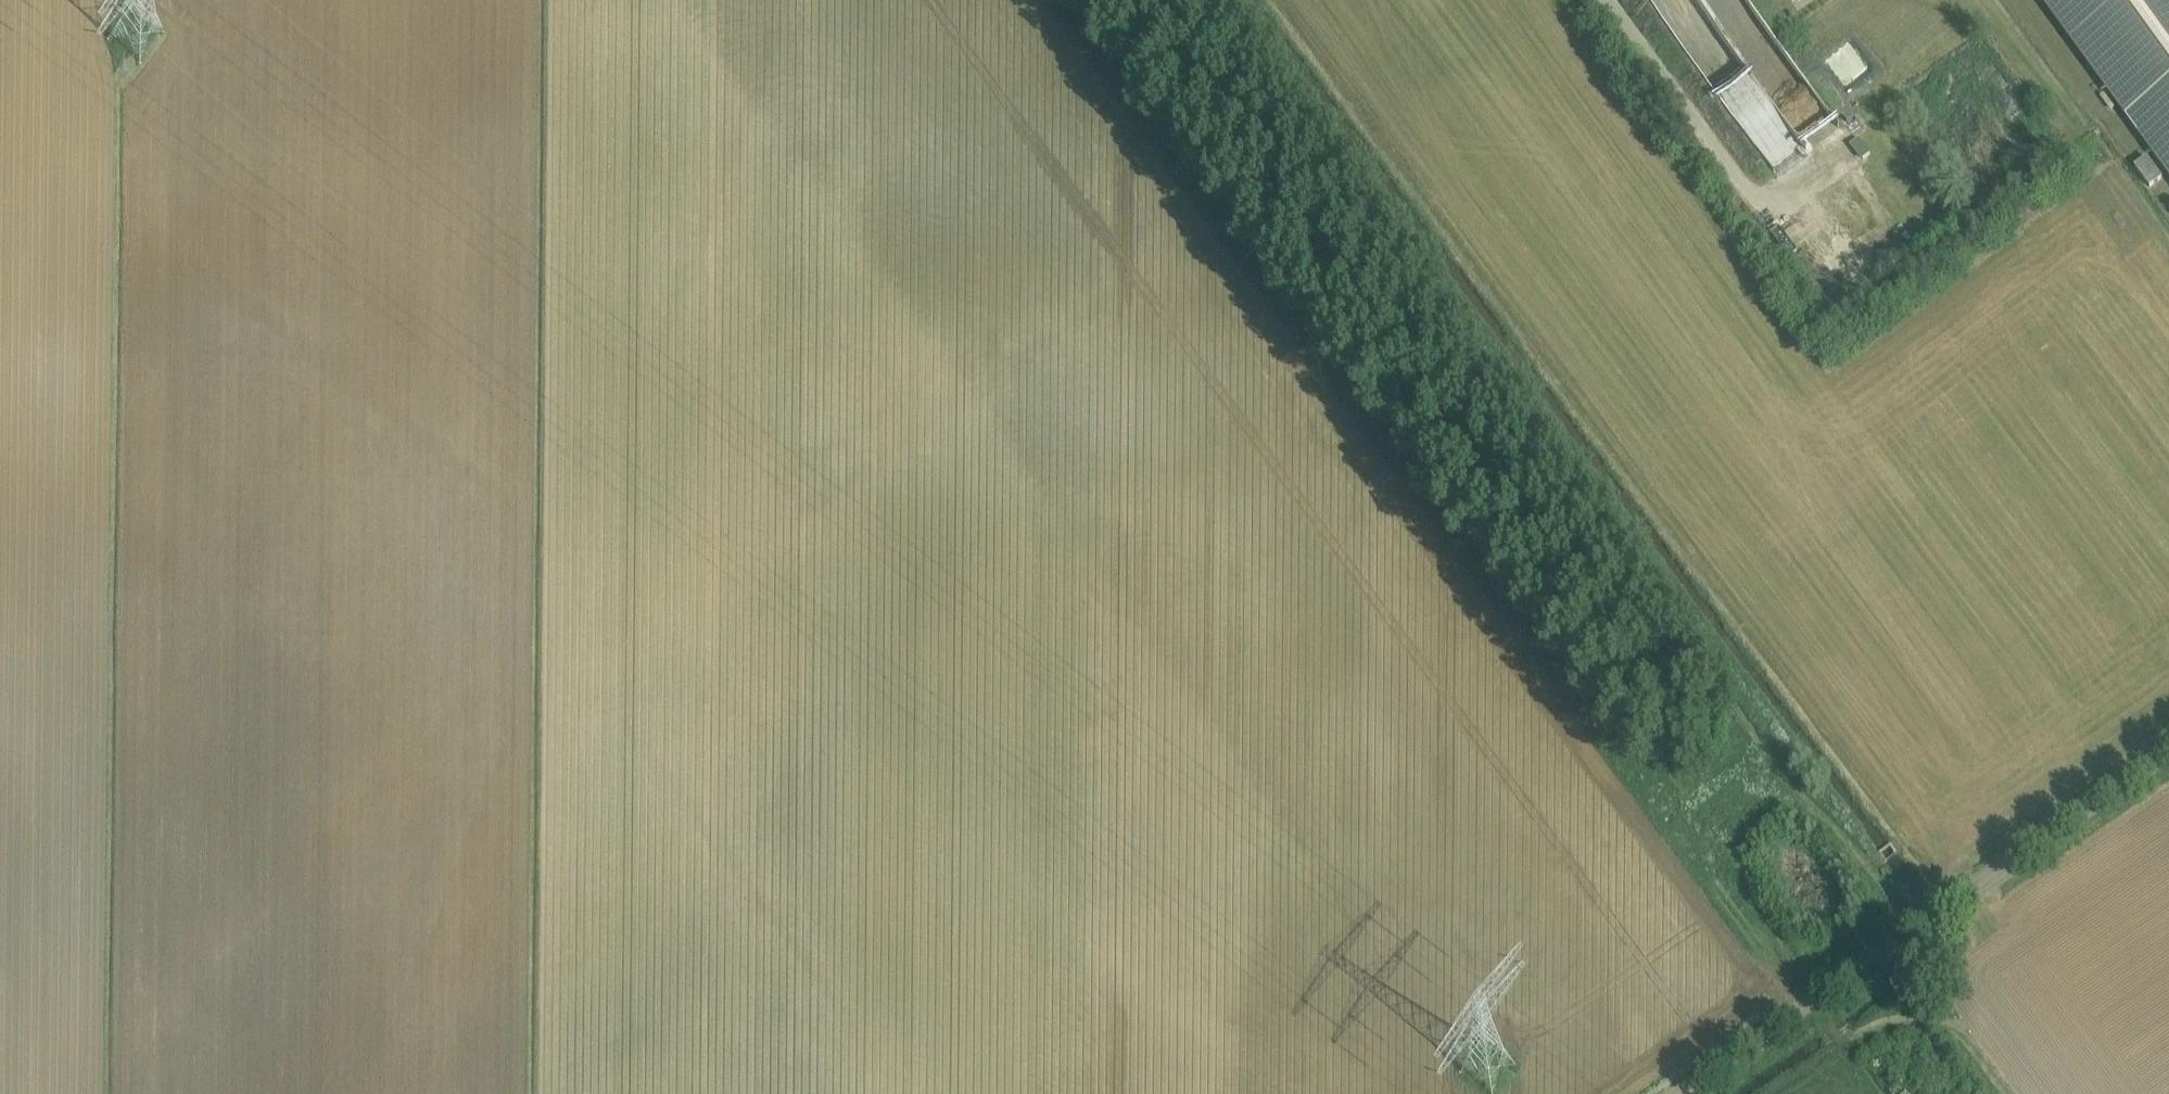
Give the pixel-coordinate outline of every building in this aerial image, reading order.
[(2123,114),(2168,81),(2168,0),(2040,0),(2123,114)] [(1777,168),(1838,119),(1791,61),(1764,82),(1778,98),(1769,105),(1777,115),(1767,122),(1764,117),(1755,124),(1751,118),(1762,108),(1758,102),(1746,112),(1737,101),(1728,108),(1777,168)] [(2123,114),(2168,177),(2168,81),(2123,114)] [(2135,167),(2150,188),(2163,179),(2147,158),(2135,167)]
